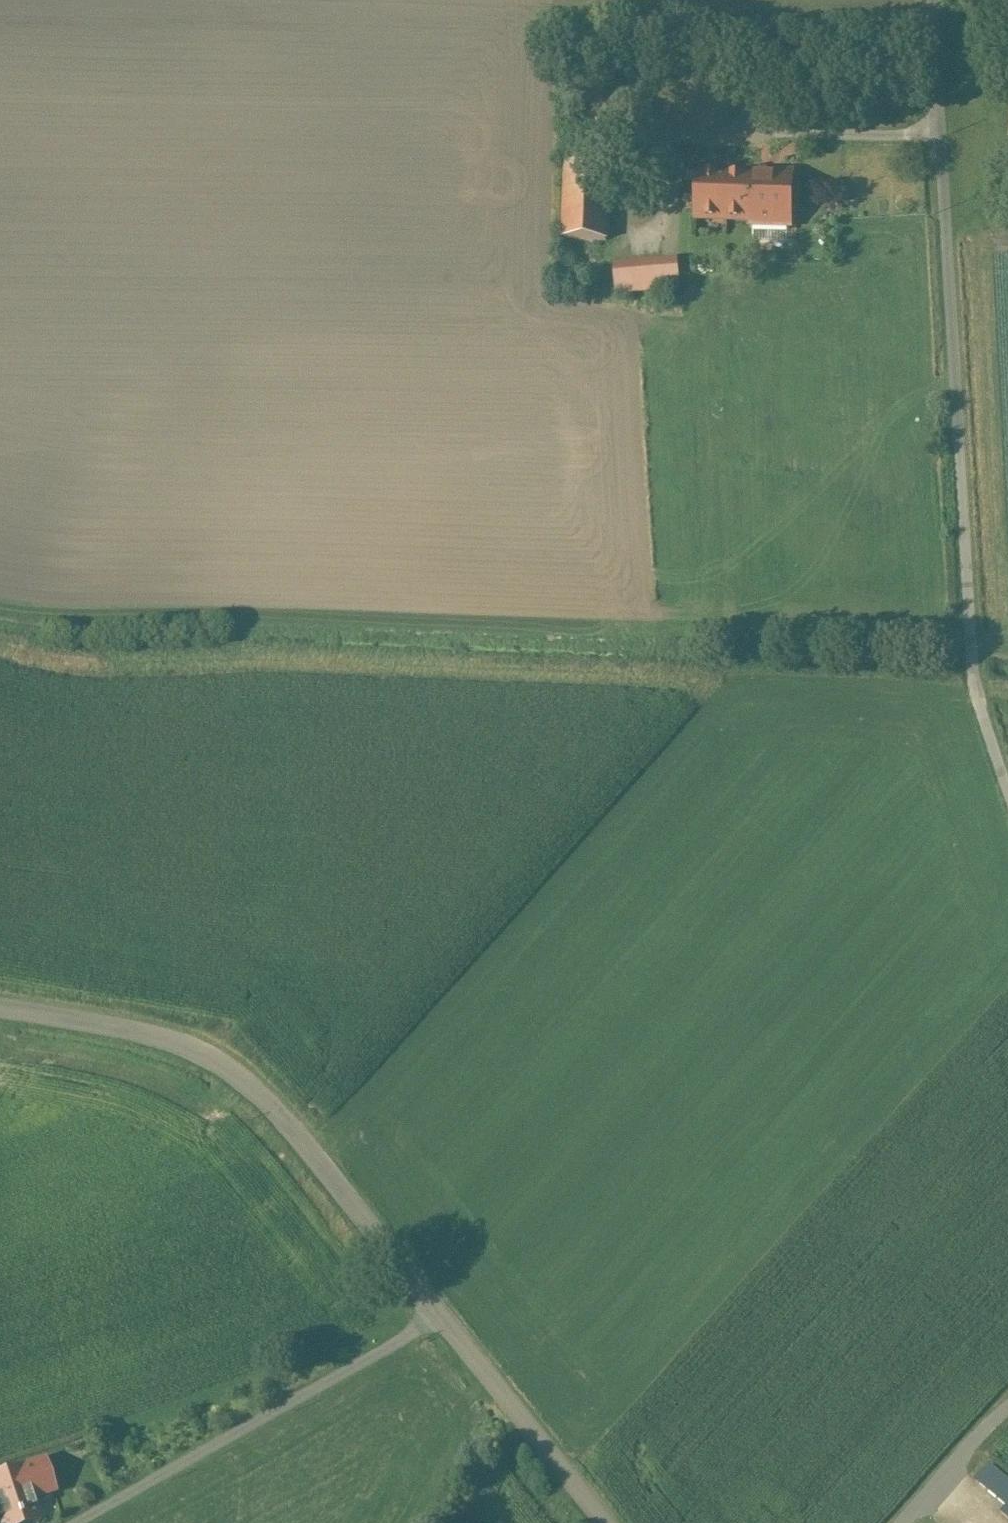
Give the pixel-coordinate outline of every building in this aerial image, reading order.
[(610,159),(567,158),(564,239),(606,241),(610,159)] [(792,172),(754,171),(753,177),(752,222),(752,227),(790,228),(792,172)] [(753,177),(698,175),(697,220),(752,222),(753,177)] [(677,261),(614,266),(616,294),(680,289),(677,261)] [(0,1474),(0,1511),(4,1522),(33,1522),(40,1520),(32,1496),(49,1491),(50,1492),(51,1492),(41,1462),(23,1468),(22,1466),(0,1474)] [(990,1464),(976,1480),(1007,1506),(1001,1512),(1007,1517),(1007,1479),(990,1464)]
